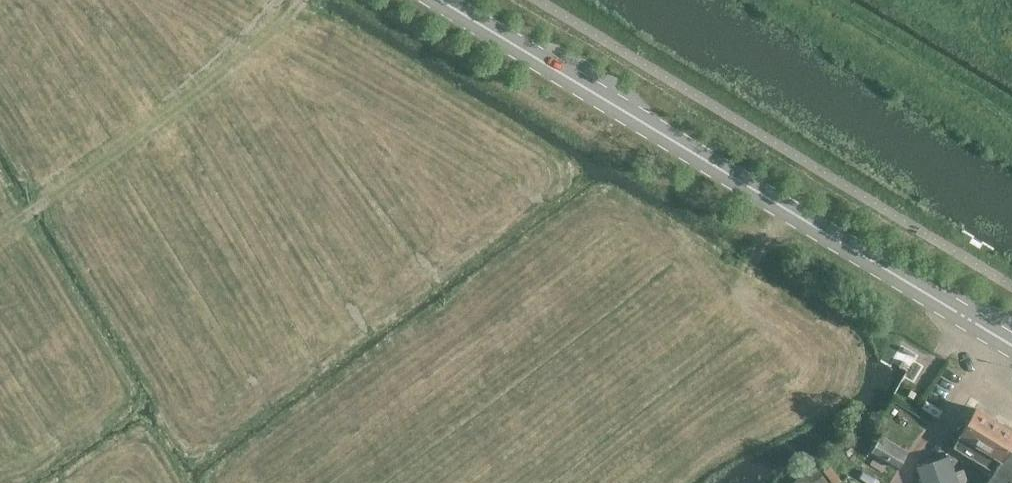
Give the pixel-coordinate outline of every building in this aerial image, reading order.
[(929,396),(924,405),(942,415),(947,406),(929,396)] [(976,409),(953,446),(993,471),(986,482),(1011,482),(1011,431),(976,409)] [(907,452),(879,433),(862,458),(880,470),(882,467),(892,474),(907,452)] [(918,467),(924,482),(957,482),(947,456),(918,467)] [(817,468),(795,482),(828,482),(817,468)]
